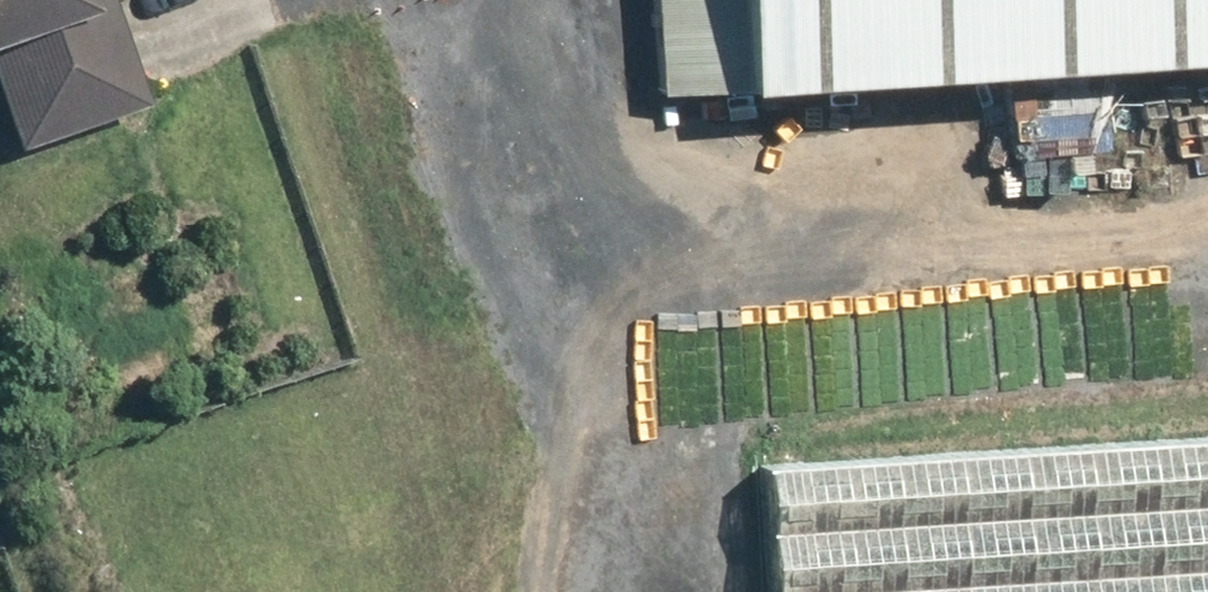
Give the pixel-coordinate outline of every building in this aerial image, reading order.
[(116,65),(94,0),(0,0),(0,104),(116,65)] [(645,85),(1207,57),(1207,0),(641,0),(645,85)] [(746,468),(753,591),(1207,591),(1207,440),(746,468)]
